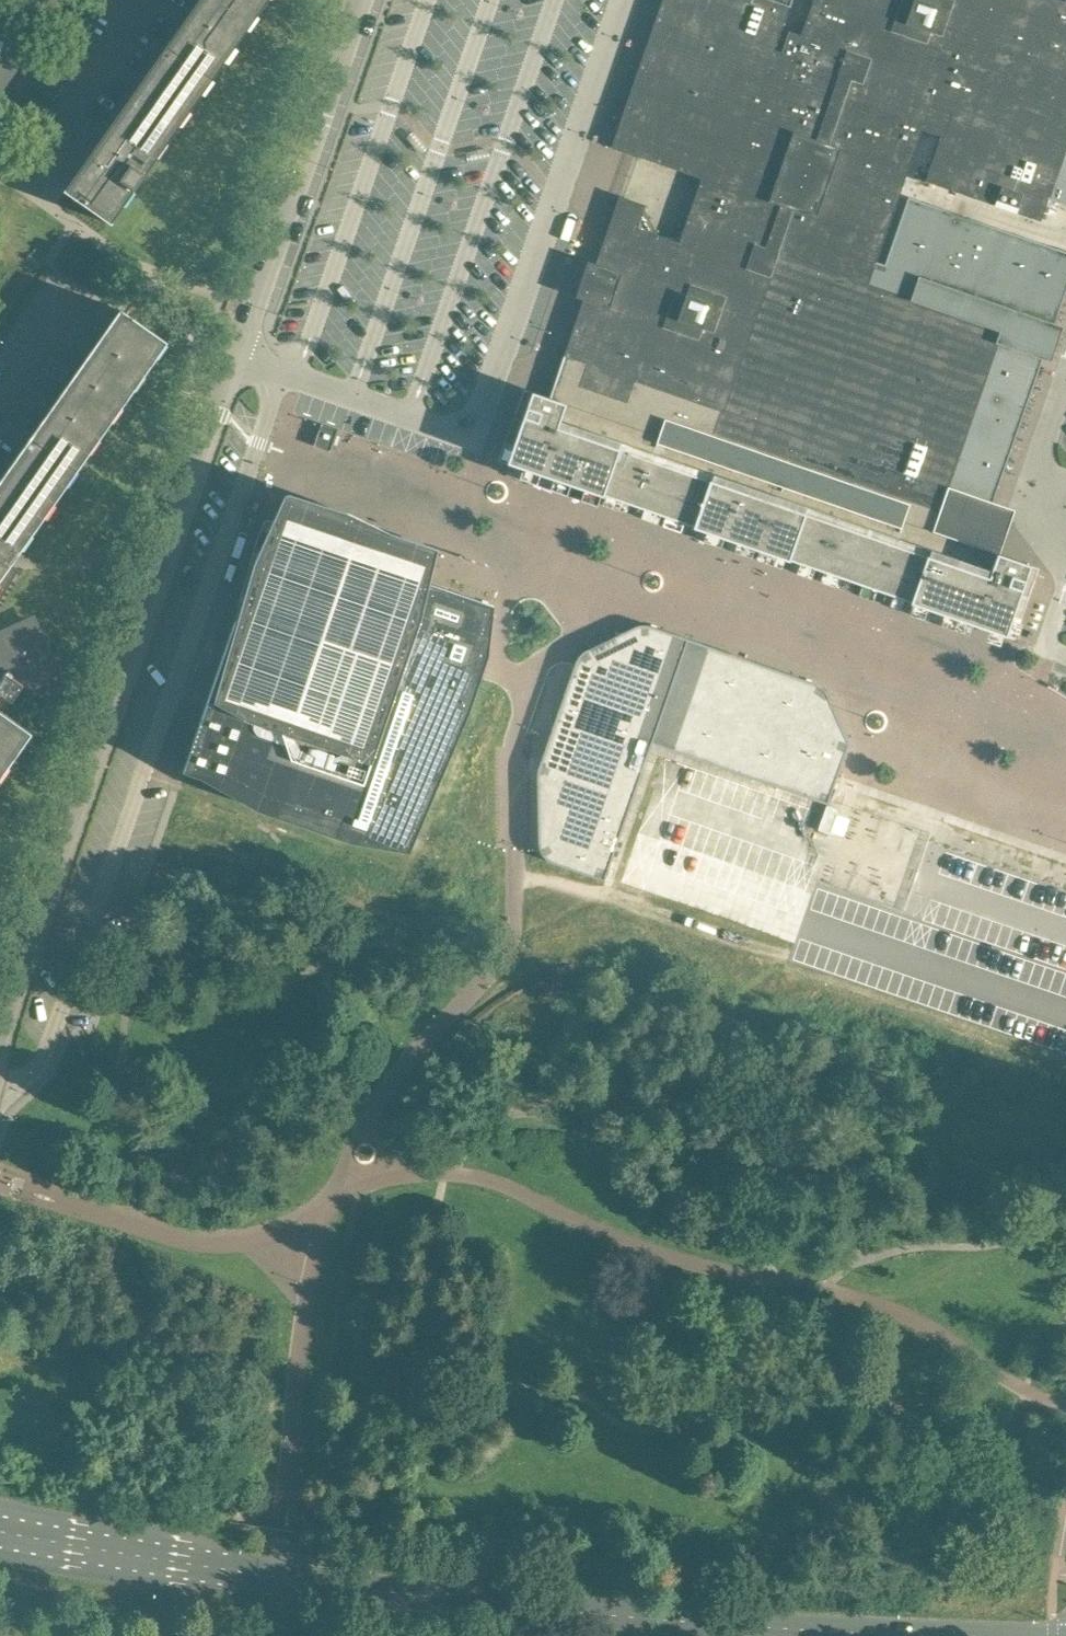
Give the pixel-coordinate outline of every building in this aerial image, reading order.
[(66,191),(65,190),(65,191),(109,222),(111,223),(267,0),(200,0),(106,135),(66,191)] [(564,355),(587,363),(579,386),(939,512),(947,489),(990,504),(990,505),(991,506),(1018,429),(1043,357),(1048,358),(1054,339),(1058,327),(1054,326),(1065,291),(1065,252),(909,197),(885,265),(877,262),(938,86),(957,92),(954,102),(948,100),(941,118),(947,120),(926,182),(1031,218),(1040,221),(1048,199),(1065,205),(1065,0),(813,0),(801,35),(789,31),(766,97),(759,95),(792,0),(662,0),(621,117),(611,148),(637,157),(638,156),(638,157),(701,179),(679,242),(637,228),(645,205),(624,198),(623,197),(619,196),(595,266),(591,265),(588,273),(580,296),(584,297),(564,355)] [(19,569),(10,563),(19,551),(166,341),(165,341),(126,313),(121,309),(120,309),(0,479),(0,600),(19,569)] [(521,422),(507,463),(603,496),(603,495),(665,516),(665,518),(673,521),(683,525),(683,523),(693,526),(693,528),(789,561),(789,560),(910,602),(910,603),(1006,636),(1020,595),(1028,598),(1039,568),(977,546),(978,545),(976,544),(976,546),(933,531),(939,512),(579,386),(587,363),(564,355),(549,398),(523,389),(513,419),(521,422)] [(329,451),(330,452),(332,452),(340,430),(338,429),(338,431),(322,425),(323,424),(322,423),(314,446),(315,446),(316,445),(330,449),(329,451)] [(236,615),(197,730),(183,771),(201,778),(220,789),(258,809),(350,841),(407,851),(408,851),(409,851),(409,850),(468,712),(488,655),(493,605),(429,583),(428,583),(437,548),(390,532),(347,512),(290,494),(288,494),(286,495),(285,495),(285,496),(284,496),(284,497),(273,521),(270,520),(268,520),(266,520),(265,521),(264,522),(263,523),(263,524),(255,542),(236,615)] [(31,732),(2,712),(11,700),(12,701),(23,685),(65,693),(32,620),(0,635),(0,776),(31,732)] [(537,775),(537,779),(537,783),(538,841),(539,843),(540,845),(540,846),(542,848),(543,849),(544,851),(545,852),(547,853),(548,854),(550,855),(552,856),(554,856),(607,875),(652,743),(688,639),(651,626),(649,626),(648,626),(646,626),(644,626),(642,627),(640,627),(639,628),(637,629),(588,653),(586,653),(584,654),(583,655),(581,656),(580,658),(578,659),(577,660),(576,662),(541,761),(540,764),(539,768),(538,771),(537,775)] [(688,639),(652,743),(828,804),(849,743),(828,695),(827,693),(826,692),(825,690),(824,689),(823,687),(822,686),(820,685),(818,684),(817,684),(815,683),(688,639)] [(821,829),(854,840),(861,818),(827,808),(821,829)]
